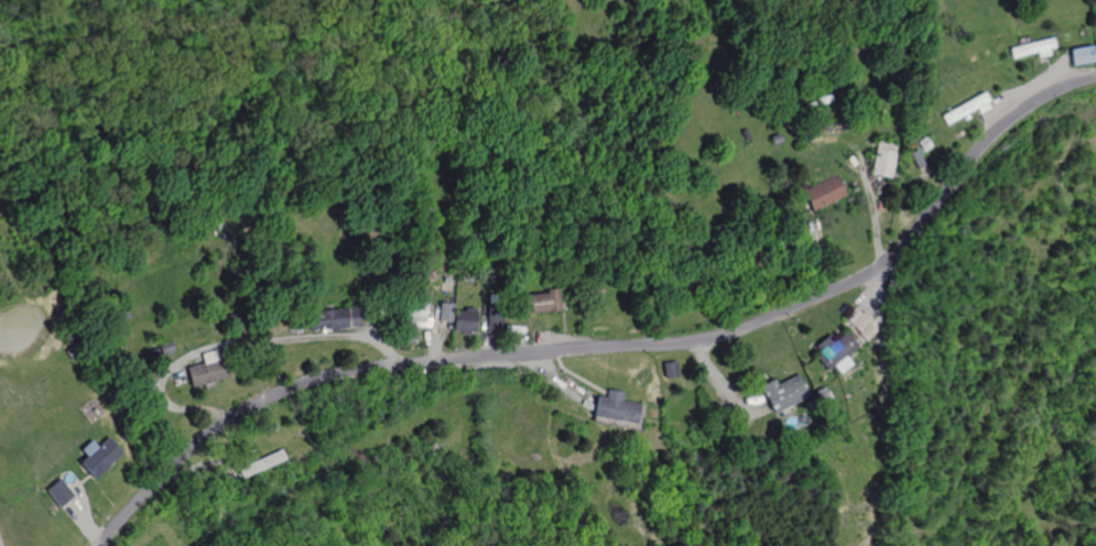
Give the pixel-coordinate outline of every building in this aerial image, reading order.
[(1010,58),(1035,52),(1037,57),(1048,54),(1046,48),(1052,47),(1050,37),(1008,48),(1010,58)] [(1070,65),(1067,48),(1088,45),(1092,62),(1070,65)] [(946,124),(961,116),(963,120),(967,118),(965,113),(975,108),(978,112),(988,107),(985,102),(987,101),(983,92),(941,116),(946,124)] [(818,105),(833,99),(831,94),(816,99),(818,105)] [(815,108),(814,101),(804,103),(805,110),(815,108)] [(744,139),(749,136),(745,128),(739,130),(744,139)] [(772,144),(781,141),(778,133),(769,136),(772,144)] [(922,151),(930,145),(923,136),(915,142),(922,151)] [(891,176),(896,177),(899,163),(893,162),(897,142),(877,139),(871,173),(891,176)] [(916,167),(923,164),(914,149),(908,152),(916,167)] [(814,210),(847,194),(837,174),(804,190),(814,210)] [(137,269),(153,260),(151,255),(134,263),(137,269)] [(499,270),(498,260),(487,261),(489,271),(499,270)] [(419,290),(419,276),(406,275),(405,290),(419,290)] [(593,294),(592,286),(601,285),(601,293),(593,294)] [(520,314),(517,296),(544,292),(544,288),(556,287),(558,308),(520,314)] [(486,331),(486,294),(500,294),(500,331),(486,331)] [(401,325),(428,327),(428,318),(423,318),(424,301),(403,299),(401,325)] [(449,320),(443,320),(436,320),(437,303),(451,303),(449,320)] [(308,330),(307,312),(357,306),(359,326),(343,327),(343,331),(330,332),(330,328),(308,330)] [(451,330),(452,309),(462,310),(462,307),(473,308),(471,312),(475,312),(474,331),(467,330),(467,332),(467,334),(459,334),(459,330),(451,330)] [(851,324),(845,317),(855,307),(861,314),(851,324)] [(859,331),(851,324),(861,314),(864,310),(872,319),(869,323),(859,331)] [(865,340),(876,329),(869,323),(859,331),(858,332),(865,340)] [(838,373),(850,363),(844,354),(856,346),(845,331),(832,341),(827,336),(815,345),(820,352),(815,356),(816,357),(826,370),(832,365),(838,373)] [(173,351),(170,341),(158,345),(160,354),(173,351)] [(159,353),(156,347),(149,350),(150,356),(159,353)] [(191,386),(185,367),(203,362),(200,353),(216,350),(218,360),(224,359),(228,376),(191,386)] [(666,379),(680,376),(676,361),(663,363),(666,379)] [(773,413),(809,395),(797,373),(777,384),(773,379),(768,381),(759,385),(773,413)] [(814,391),(818,398),(826,395),(823,387),(814,391)] [(595,415),(598,395),(607,397),(608,393),(609,390),(625,392),(622,400),(642,403),(638,423),(595,415)] [(89,478),(88,476),(76,462),(84,455),(78,449),(89,440),(95,446),(106,436),(119,451),(89,478)] [(243,478),(289,459),(284,449),(240,469),(243,478)] [(784,465),(794,462),(792,450),(782,452),(784,465)] [(56,506),(64,501),(70,495),(56,478),(42,490),(56,506)]
